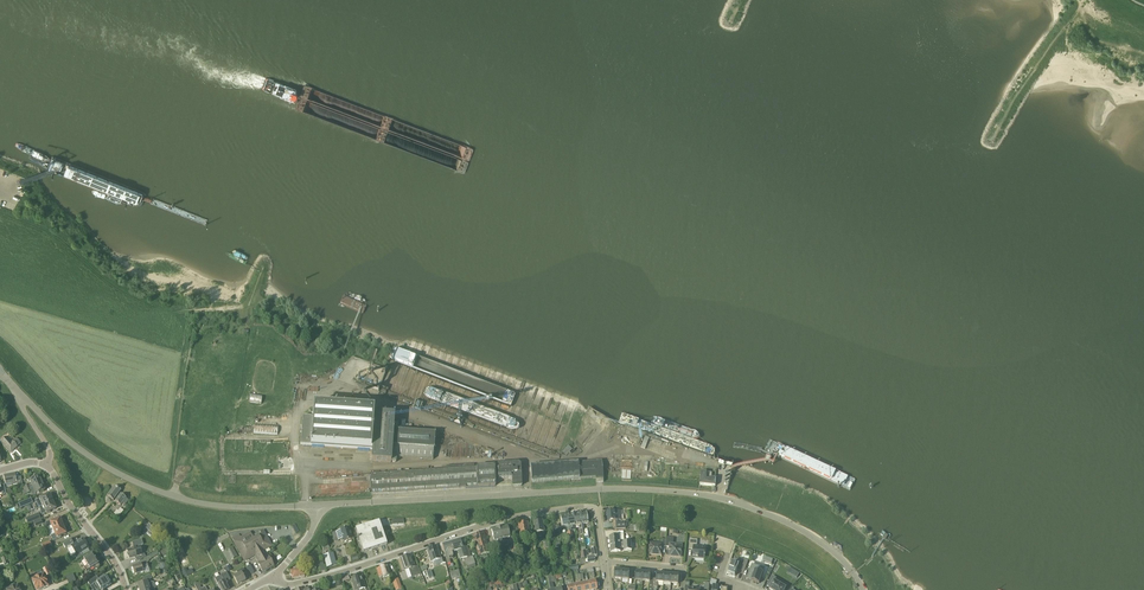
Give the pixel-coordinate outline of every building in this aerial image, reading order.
[(453,409),(457,397),(386,373),(383,385),(395,389),(392,396),(412,402),(413,399),(409,398),(410,395),(453,409)] [(378,387),(381,381),(368,376),(365,381),(378,387)] [(250,393),(248,402),(261,404),(263,395),(250,393)] [(302,417),(300,446),(371,450),(373,451),(372,461),(391,463),(391,462),(396,462),(396,458),(401,458),(433,460),(434,450),(435,434),(399,431),(400,423),(394,423),(394,416),(374,414),(374,411),(313,407),(313,418),(302,417)] [(561,448),(565,435),(482,408),(478,418),(489,422),(487,428),(495,431),(494,435),(541,451),(543,446),(546,447),(547,444),(561,448)] [(254,424),(254,433),(277,435),(278,426),(254,424)] [(7,437),(1,442),(11,453),(18,446),(21,443),(17,439),(13,442),(13,441),(11,442),(7,437)] [(650,437),(648,442),(660,447),(662,442),(650,437)] [(570,443),(564,450),(568,454),(574,447),(570,443)] [(663,443),(661,447),(673,451),(674,447),(663,443)] [(603,482),(601,461),(578,463),(531,467),(532,482),(579,479),(596,478),(596,483),(603,482)] [(498,470),(496,471),(497,479),(498,480),(512,479),(512,487),(522,486),(520,465),(518,463),(497,465),(498,470)] [(447,470),(370,475),(370,481),(371,494),(495,486),(494,467),(474,468),(474,464),(447,466),(447,470)] [(622,470),(622,478),(631,478),(632,470),(622,470)] [(15,473),(4,476),(6,485),(12,483),(13,485),(17,484),(18,485),(22,484),(21,477),(16,478),(15,473)] [(700,485),(715,486),(716,479),(712,478),(712,473),(701,473),(700,485)] [(29,484),(24,487),(26,490),(33,487),(42,483),(39,476),(30,480),(31,483),(29,484)] [(33,487),(26,490),(27,494),(31,492),(33,496),(36,494),(46,490),(42,483),(33,487)] [(112,500),(114,501),(121,490),(115,486),(107,497),(109,498),(108,499),(111,501),(112,500)] [(40,499),(35,501),(38,508),(39,508),(43,506),(53,502),(53,501),(53,500),(52,499),(51,498),(50,495),(44,497),(44,496),(40,498),(40,499)] [(121,495),(115,502),(121,506),(122,505),(123,506),(124,505),(125,506),(129,500),(121,495)] [(43,506),(39,508),(40,511),(42,515),(46,513),(56,509),(53,502),(43,506)] [(607,512),(606,512),(607,516),(608,516),(608,521),(616,521),(617,530),(626,529),(625,522),(618,523),(618,520),(622,520),(621,510),(615,511),(607,511),(607,512)] [(586,512),(580,513),(581,525),(582,530),(583,535),(586,534),(585,530),(584,530),(583,524),(588,524),(586,512)] [(35,521),(35,522),(41,519),(39,513),(26,518),(28,524),(35,521)] [(580,513),(573,514),(575,526),(581,525),(580,513)] [(573,514),(567,515),(569,530),(571,530),(571,531),(576,530),(575,526),(573,514)] [(569,530),(567,515),(560,516),(562,528),(567,527),(568,531),(569,530)] [(46,528),(48,532),(53,530),(63,526),(60,519),(54,521),(54,519),(46,523),(47,527),(46,528)] [(534,533),(535,533),(536,537),(541,536),(540,532),(544,531),(543,520),(533,521),(534,533)] [(518,524),(518,527),(515,527),(516,531),(519,530),(520,537),(530,535),(528,522),(518,524)] [(356,531),(353,532),(354,537),(358,536),(359,539),(361,543),(363,551),(364,552),(373,549),(368,535),(372,533),(372,531),(381,528),(379,523),(356,530),(356,531)] [(53,530),(48,532),(50,536),(51,536),(53,541),(61,537),(61,536),(66,534),(63,526),(53,530)] [(507,526),(499,528),(504,546),(508,545),(507,540),(506,540),(505,538),(510,537),(507,526)] [(353,540),(349,528),(336,532),(338,541),(342,540),(343,543),(353,540)] [(368,535),(373,549),(387,545),(381,528),(372,531),(372,533),(368,535)] [(499,528),(491,530),(494,541),(500,539),(501,541),(499,541),(499,542),(498,542),(499,547),(504,546),(499,528)] [(258,564),(263,572),(274,566),(269,557),(269,558),(265,550),(271,546),(262,531),(252,537),(250,533),(241,538),(239,535),(232,539),(245,561),(254,556),(259,563),(258,564)] [(484,532),(473,535),(476,546),(481,545),(481,547),(487,545),(484,532)] [(619,535),(619,536),(610,537),(611,552),(621,551),(620,548),(624,547),(624,551),(632,550),(631,541),(623,542),(623,540),(624,540),(624,534),(619,535)] [(667,537),(666,540),(666,547),(670,547),(669,556),(681,557),(682,545),(673,544),(674,538),(667,537)] [(71,539),(63,544),(65,548),(73,543),(71,539)] [(71,546),(76,554),(74,555),(77,560),(84,556),(82,553),(89,548),(83,539),(71,546)] [(692,552),(693,552),(693,558),(705,559),(705,556),(706,556),(706,554),(705,554),(706,547),(697,546),(698,540),(690,539),(689,549),(693,549),(692,552)] [(460,540),(451,543),(454,552),(457,551),(460,559),(467,557),(464,547),(463,547),(460,540)] [(662,555),(662,547),(666,547),(666,540),(663,540),(662,544),(651,543),(650,554),(662,555)] [(50,541),(41,545),(44,551),(52,547),(50,541)] [(128,552),(127,553),(128,557),(129,557),(130,559),(135,557),(135,559),(138,558),(140,561),(146,557),(144,554),(142,555),(140,546),(143,545),(142,541),(133,543),(134,548),(135,548),(135,549),(127,551),(128,552)] [(451,543),(442,545),(448,564),(451,563),(450,560),(453,558),(452,553),(454,552),(451,543)] [(481,545),(476,546),(479,556),(487,554),(489,553),(487,545),(481,547),(481,545)] [(431,563),(439,560),(441,564),(446,563),(444,558),(441,559),(436,546),(426,549),(431,563)] [(229,549),(234,559),(238,556),(233,547),(229,549)] [(167,548),(161,551),(164,556),(170,553),(167,548)] [(159,555),(157,551),(149,556),(151,560),(159,555)] [(502,552),(497,553),(499,565),(500,565),(500,568),(505,566),(505,563),(502,552)] [(93,554),(84,560),(87,566),(84,568),(86,571),(90,570),(94,567),(95,569),(97,569),(99,568),(100,566),(99,565),(95,559),(93,554)] [(332,554),(325,556),(326,559),(328,567),(335,565),(332,554)] [(411,555),(400,558),(405,571),(409,569),(412,577),(421,574),(418,566),(415,567),(411,555)] [(473,556),(464,559),(466,567),(467,567),(475,564),(473,556)] [(735,576),(739,564),(733,562),(729,574),(735,576)] [(141,564),(132,567),(135,575),(144,572),(145,573),(149,571),(148,567),(147,564),(142,565),(141,564)] [(752,564),(749,572),(754,573),(751,581),(759,584),(763,572),(765,568),(757,566),(752,564)] [(387,565),(380,567),(377,569),(379,577),(383,576),(383,577),(390,575),(387,565)] [(237,572),(238,575),(234,577),(238,585),(246,581),(243,575),(246,573),(243,568),(237,572)] [(290,572),(290,573),(290,575),(291,576),(291,577),(292,577),(293,579),(305,577),(303,568),(290,571),(290,572)] [(789,568),(787,572),(799,577),(801,573),(789,568)] [(614,579),(622,579),(623,570),(615,569),(614,579)] [(459,570),(450,573),(452,580),(460,577),(459,570)] [(623,570),(622,579),(629,580),(630,571),(623,570)] [(635,580),(643,581),(644,572),(636,571),(635,580)] [(221,575),(224,581),(221,575),(215,579),(221,589),(228,589),(229,589),(227,584),(226,582),(231,580),(227,572),(221,575)] [(643,581),(650,582),(649,589),(653,589),(654,579),(651,579),(651,572),(644,572),(643,581)] [(32,579),(37,589),(39,589),(48,586),(43,574),(36,577),(35,573),(30,575),(32,579)] [(653,589),(657,589),(658,589),(658,582),(664,583),(665,574),(657,573),(657,579),(654,579),(653,589)] [(66,577),(67,580),(69,584),(76,580),(73,574),(66,577)] [(665,574),(664,583),(671,583),(672,574),(665,574)] [(672,574),(671,583),(679,584),(680,575),(672,574)] [(352,578),(355,589),(359,589),(365,588),(361,575),(352,578)] [(88,583),(90,587),(94,585),(97,589),(101,589),(103,589),(104,589),(111,585),(106,576),(99,580),(97,578),(88,583)] [(768,584),(772,585),(769,589),(771,589),(785,589),(786,588),(778,584),(780,581),(773,577),(768,584)] [(392,581),(395,589),(400,589),(402,589),(399,579),(392,581)] [(588,582),(590,589),(596,589),(597,589),(595,581),(588,582)] [(138,585),(139,589),(151,589),(153,589),(156,588),(154,583),(150,582),(148,582),(138,585)]
